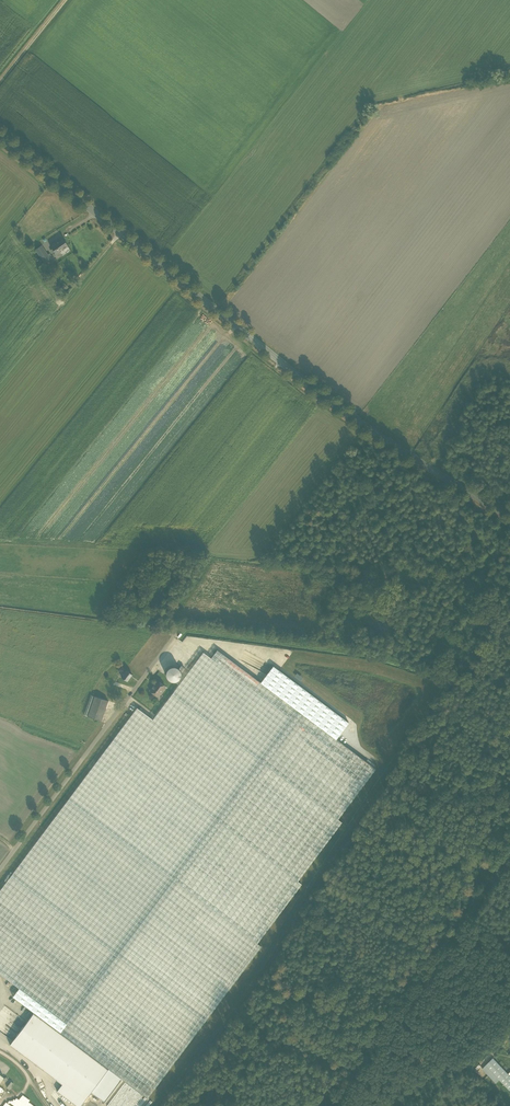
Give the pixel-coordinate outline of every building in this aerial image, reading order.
[(52,248),(54,252),(56,255),(60,253),(62,255),(70,250),(63,239),(57,242),(56,241),(50,245),(52,248)] [(42,246),(36,250),(42,259),(48,255),(42,246)] [(48,255),(42,259),(45,263),(51,259),(48,255)] [(169,561),(165,568),(164,571),(169,574),(173,568),(175,564),(169,561)] [(145,602),(134,595),(132,598),(143,605),(145,602)] [(152,608),(145,617),(149,620),(150,618),(154,621),(159,614),(152,608)] [(68,799),(0,890),(0,974),(19,988),(12,997),(34,1012),(10,1045),(62,1084),(56,1091),(77,1105),(80,1105),(108,1068),(147,1097),(260,944),(257,942),(302,883),(297,880),(341,822),(338,819),(375,768),(336,739),(348,722),(273,666),(260,683),(217,650),(211,658),(203,652),(155,714),(152,719),(137,708),(134,712),(68,799)] [(132,674),(126,670),(122,666),(119,670),(124,673),(121,677),(127,681),(132,674)] [(156,683),(150,690),(158,696),(165,686),(159,681),(157,684),(156,683)] [(94,696),(87,716),(101,721),(108,701),(94,696)] [(487,1045),(478,1055),(482,1059),(491,1049),(487,1045)] [(507,1070),(493,1056),(483,1066),(496,1080),(500,1077),(507,1070)] [(507,1070),(500,1077),(509,1088),(509,1087),(509,1073),(507,1070)]
